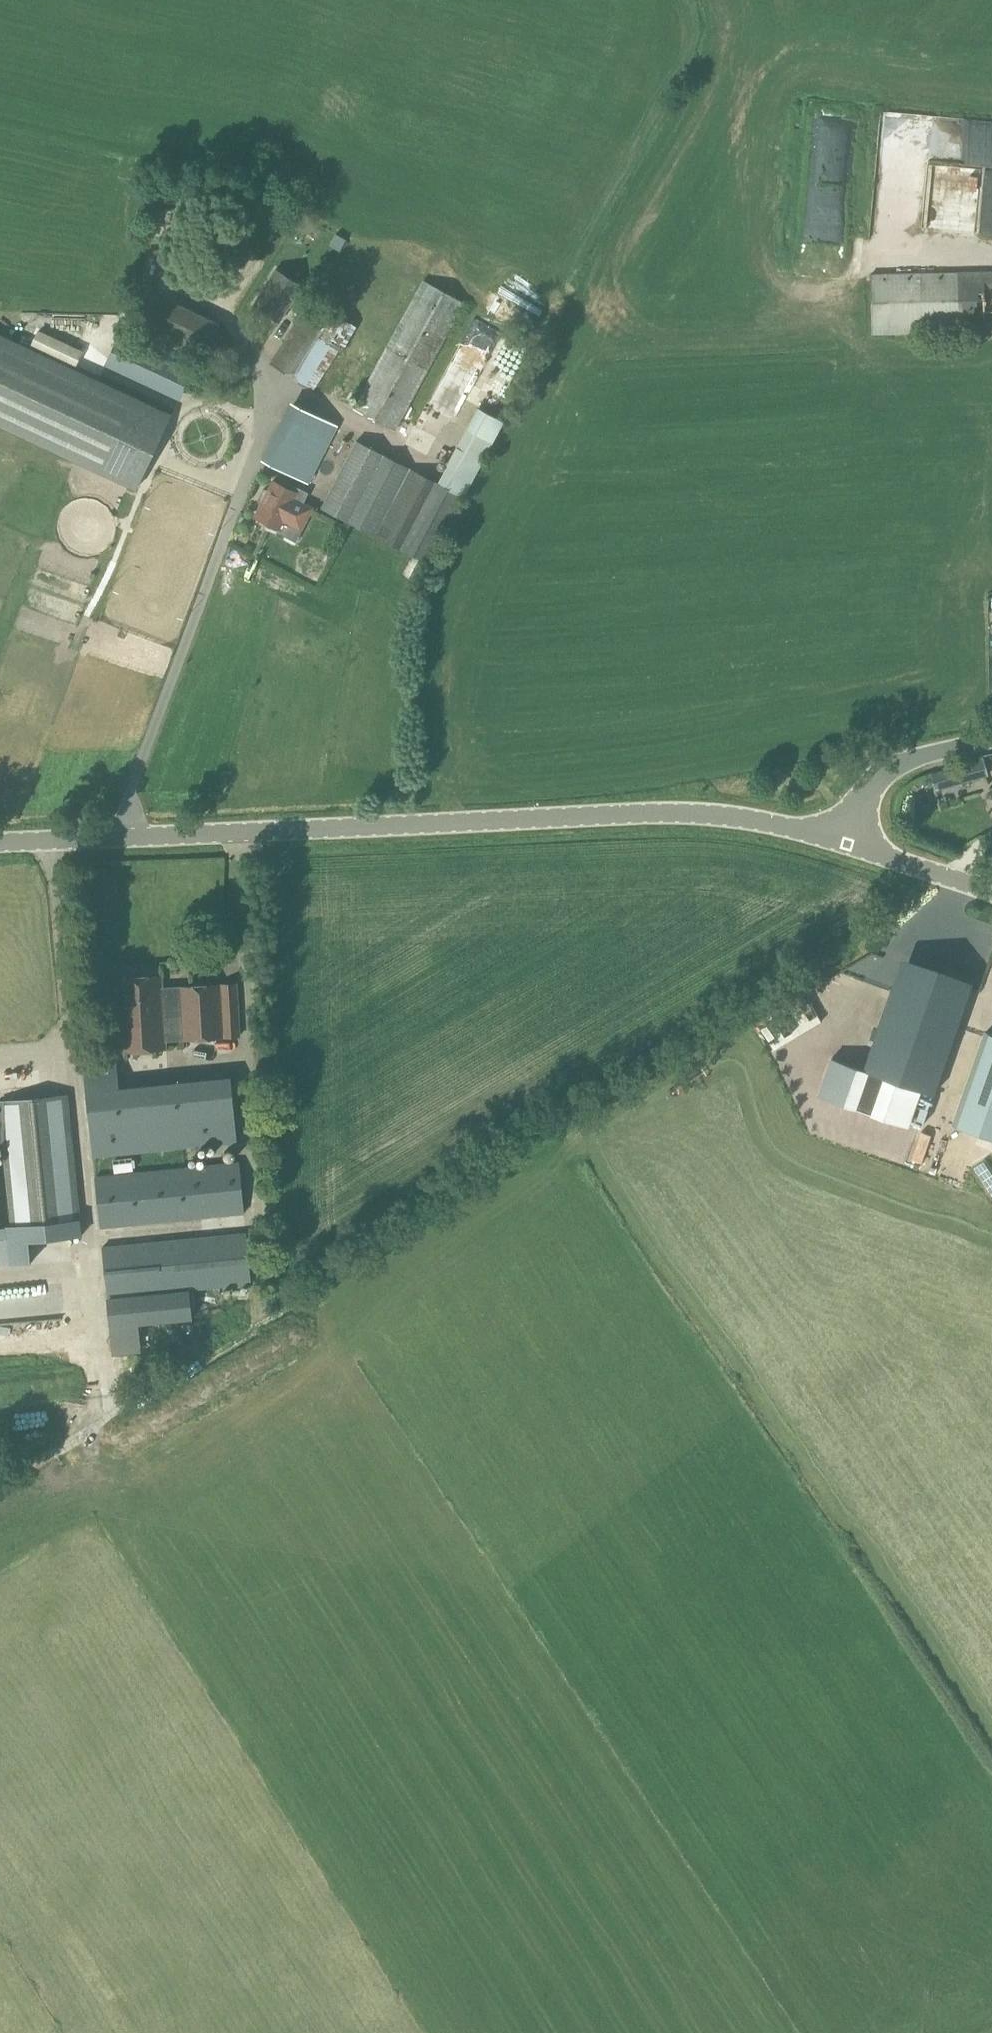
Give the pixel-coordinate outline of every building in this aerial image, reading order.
[(916,238),(922,161),(991,167),(991,128),(915,122),(916,117),(874,114),(865,234),(916,238)] [(235,263),(273,190),(288,164),(269,155),(257,180),(255,179),(216,253),(235,263)] [(300,285),(275,270),(254,305),(279,321),(300,285)] [(872,333),(991,331),(991,270),(872,272),(872,333)] [(408,282),(347,416),(392,437),(453,302),(408,282)] [(167,297),(151,335),(202,361),(220,322),(167,297)] [(445,329),(456,334),(468,310),(457,305),(445,329)] [(453,422),(486,322),(460,314),(428,413),(453,422)] [(317,320),(283,381),(308,394),(342,334),(317,320)] [(136,489),(171,414),(0,334),(0,425),(136,489)] [(104,365),(180,399),(193,372),(118,336),(104,365)] [(261,460),(309,484),(338,425),(290,401),(261,460)] [(429,564),(464,497),(356,440),(321,506),(429,564)] [(295,486),(293,490),(273,480),(268,490),(265,489),(263,490),(258,499),(259,501),(262,502),(255,516),(280,529),(283,521),(301,530),(313,507),(303,502),(307,493),(295,486)] [(973,766),(972,763),(950,771),(957,788),(991,774),(991,760),(973,766)] [(970,987),(923,970),(913,998),(891,990),(863,1069),(831,1058),(818,1095),(855,1108),(855,1107),(871,1113),(871,1114),(907,1126),(920,1090),(932,1094),(970,987)] [(162,976),(116,979),(121,1050),(166,1047),(165,1030),(180,1030),(181,1040),(241,1037),(237,982),(178,985),(178,987),(163,988),(162,976)] [(955,1123),(991,1136),(991,1034),(987,1032),(955,1123)] [(115,1050),(82,1053),(93,1157),(237,1143),(230,1076),(119,1087),(115,1050)] [(8,1236),(11,1264),(32,1262),(30,1239),(82,1234),(81,1218),(75,1219),(63,1095),(2,1101),(3,1116),(0,1117),(0,1237),(8,1236)] [(95,1175),(100,1228),(245,1213),(239,1161),(95,1175)] [(108,1299),(252,1284),(246,1231),(102,1246),(107,1299),(108,1298),(108,1299)]
